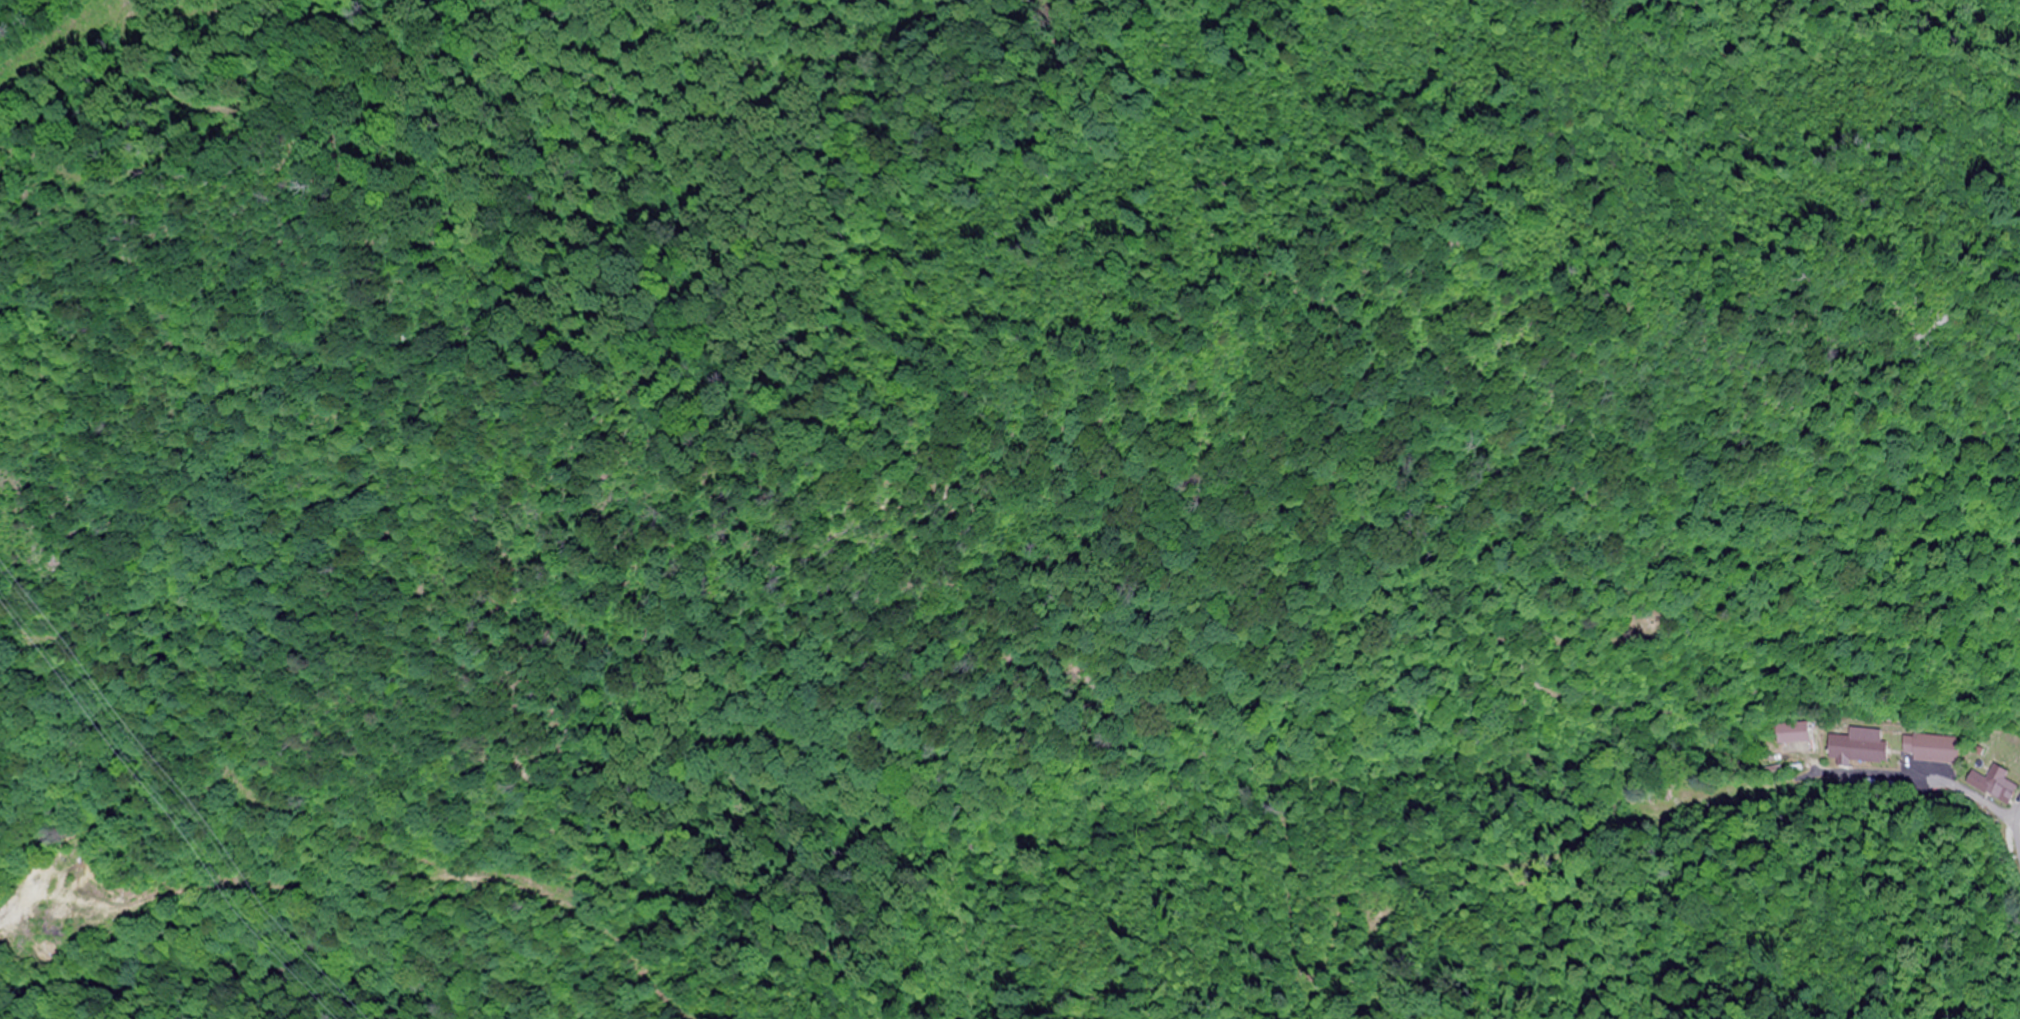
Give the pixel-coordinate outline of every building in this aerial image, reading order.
[(1816,742),(1815,723),(1778,723),(1778,743),(1816,742)] [(1830,732),(1829,760),(1888,764),(1889,736),(1830,732)] [(1964,737),(1907,735),(1905,762),(1962,764),(1964,737)] [(2009,779),(2013,770),(1997,763),(1991,778),(1973,771),(1966,788),(2015,807),(2019,794),(2019,784),(2009,779)]
